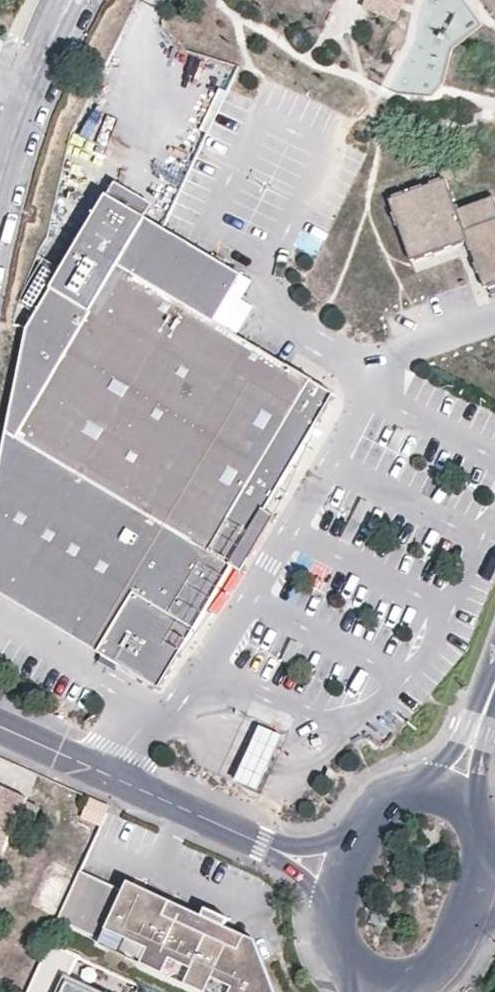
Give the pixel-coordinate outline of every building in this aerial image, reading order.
[(363,5),(394,19),(403,0),(365,0),(363,5)] [(494,196),(457,210),(446,179),(390,199),(413,262),(469,243),(485,288),(494,284),(494,198),(494,196)] [(151,208),(113,185),(106,198),(143,221),(151,208)] [(214,326),(242,279),(143,221),(106,198),(27,331),(0,464),(0,597),(161,693),(335,398),(214,326)] [(257,790),(283,735),(259,725),(234,780),(257,790)] [(4,848),(29,796),(0,782),(0,845),(4,848)] [(107,805),(89,797),(81,817),(99,825),(107,805)] [(82,871),(60,921),(104,940),(102,944),(213,991),(271,991),(252,942),(244,939),(241,946),(220,938),(197,928),(166,914),(169,906),(140,893),(139,896),(82,871)] [(69,983),(65,991),(88,991),(69,983)]
